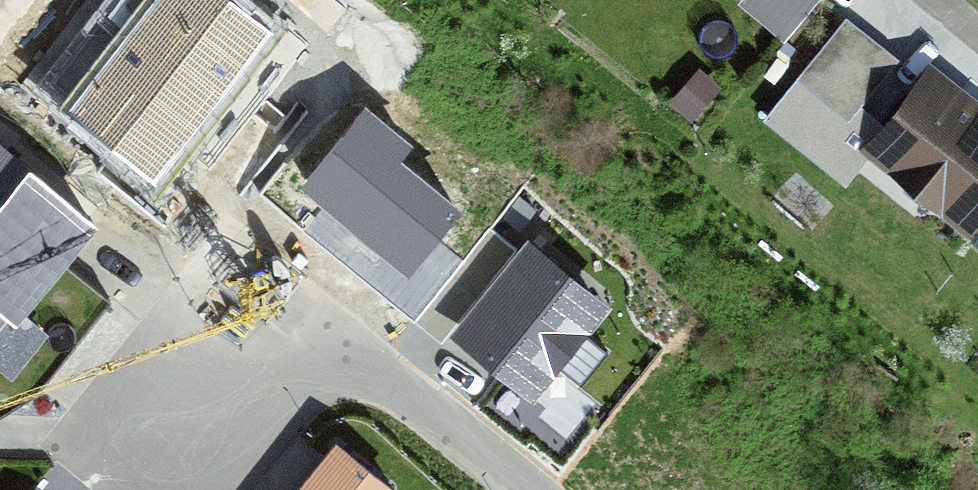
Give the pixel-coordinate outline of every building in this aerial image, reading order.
[(59,105),(121,156),(156,185),(282,33),(242,0),(146,0),(59,105)] [(891,56),(845,19),(794,81),(840,119),(891,56)] [(964,231),(977,212),(977,142),(915,97),(868,163),(964,231)] [(487,218),(348,103),(281,184),(357,247),(419,299),(487,218)] [(4,133),(0,138),(0,330),(62,251),(98,206),(4,133)] [(518,252),(489,228),(413,321),(442,345),(518,252)] [(537,406),(611,317),(526,247),(452,335),(495,371),(537,406)] [(306,489),(382,489),(380,489),(338,453),(306,489)]
